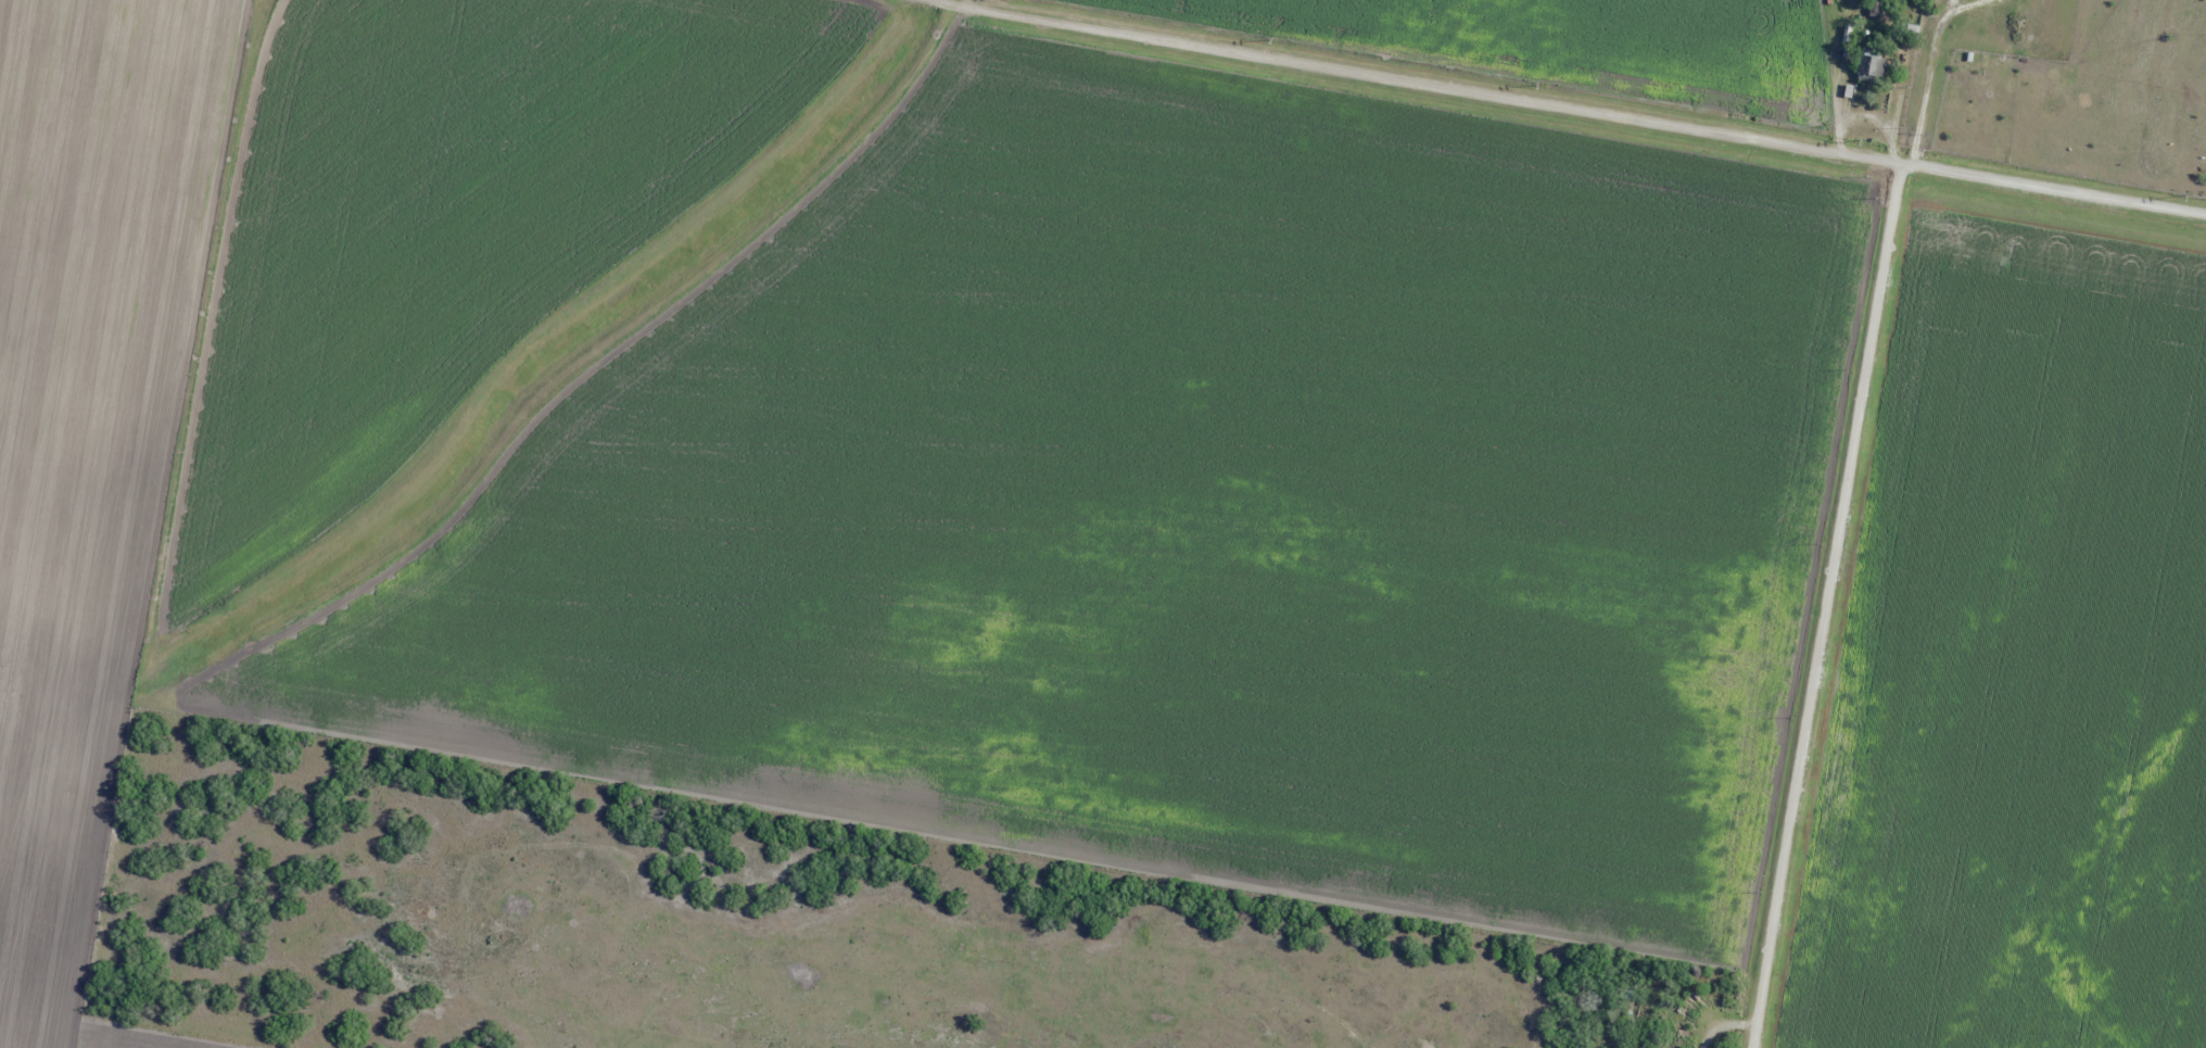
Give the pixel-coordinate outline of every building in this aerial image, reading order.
[(1879,84),(1886,46),(1863,42),(1856,80),(1879,84)]
